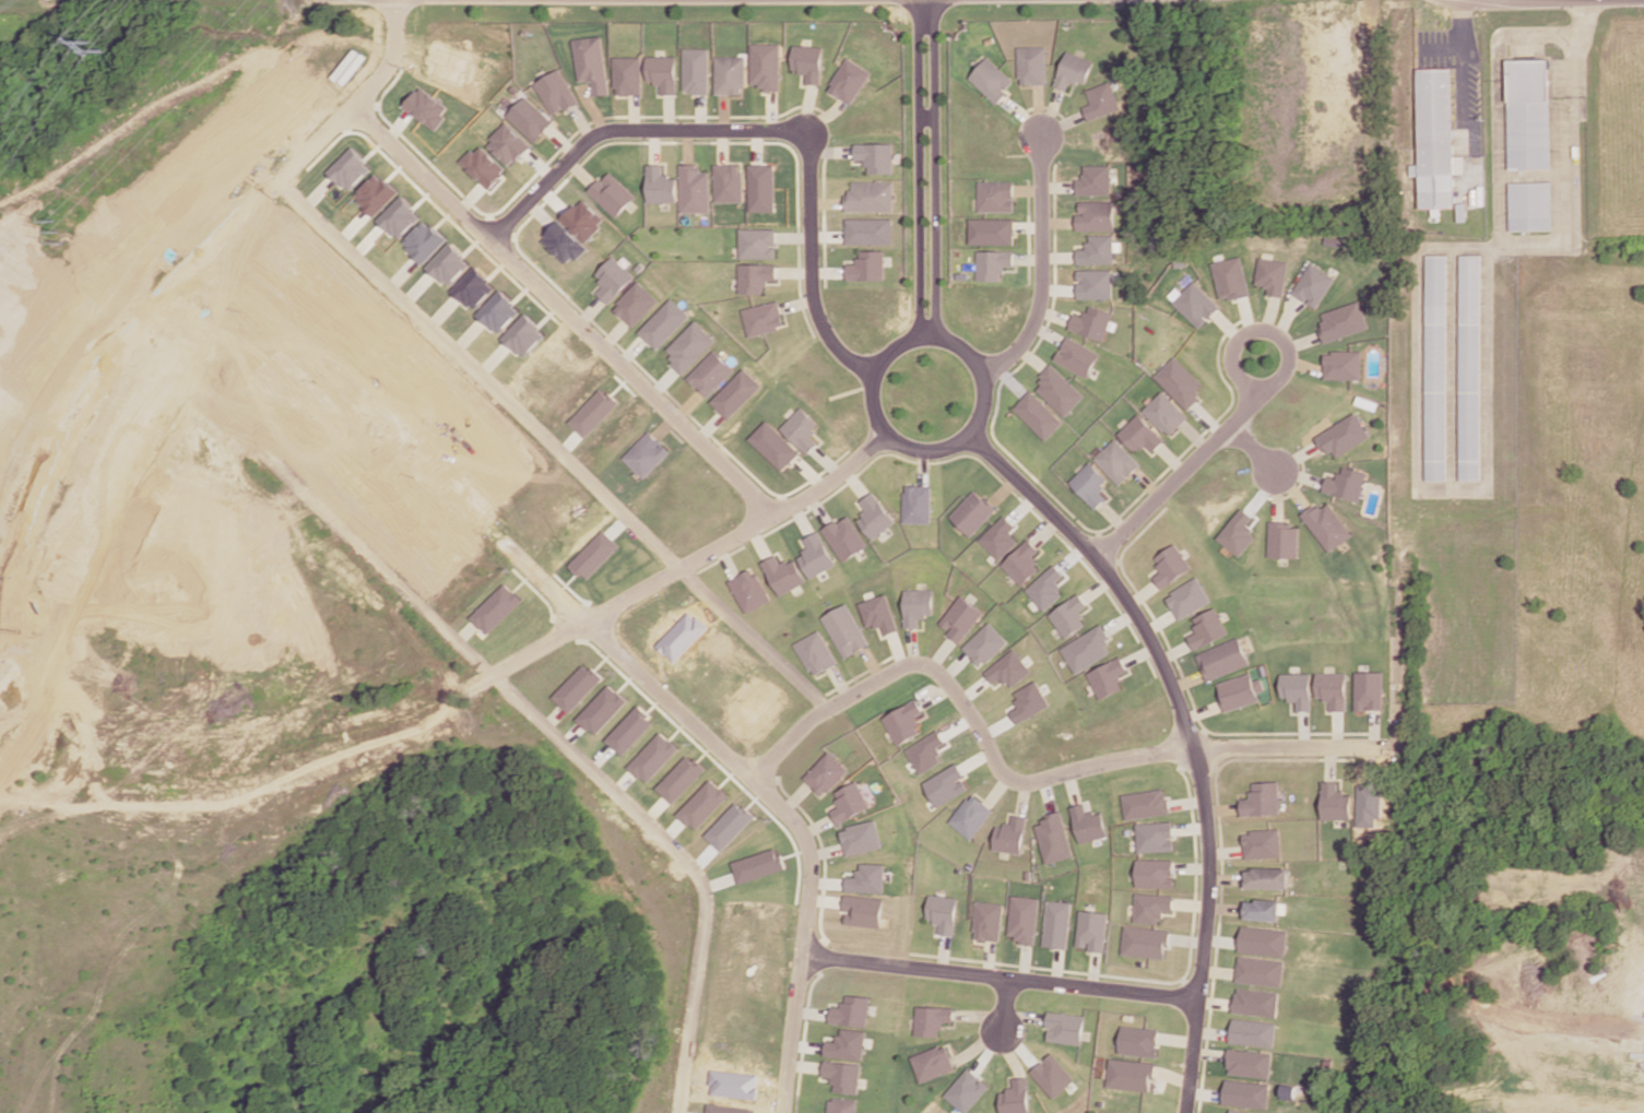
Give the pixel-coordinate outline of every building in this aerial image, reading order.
[(578,82),(591,80),(593,96),(609,94),(602,36),(573,39),(578,82)] [(779,91),(779,44),(750,44),(750,84),(760,84),(760,91),(779,91)] [(821,47),(792,45),(791,71),(805,72),(805,84),(819,84),(821,47)] [(1019,46),(1019,85),(1048,84),(1048,46),(1019,46)] [(709,93),(709,48),(684,48),(685,93),(709,93)] [(1096,59),(1067,51),(1057,86),(1069,90),(1072,81),(1088,85),(1096,59)] [(643,94),(643,56),(614,57),(615,94),(643,94)] [(677,94),(677,56),(648,56),(648,82),(661,83),(661,94),(677,94)] [(716,94),(744,95),(744,56),(716,56),(716,94)] [(1014,81),(988,56),(968,78),(997,104),(1008,93),(1005,90),(1014,81)] [(869,73),(846,58),(826,89),(849,104),(869,73)] [(1506,59),(1508,169),(1549,168),(1547,58),(1506,59)] [(1416,68),(1419,208),(1454,207),(1453,173),(1464,173),(1464,156),(1453,156),(1451,67),(1416,68)] [(533,83),(551,116),(577,102),(558,69),(533,83)] [(1091,121),(1124,109),(1113,81),(1089,90),(1094,103),(1086,106),(1091,121)] [(448,106),(415,87),(402,109),(434,128),(448,106)] [(532,142),(551,122),(523,96),(505,116),(532,142)] [(529,145),(505,122),(484,144),(508,167),(529,145)] [(891,143),(852,143),(852,160),(864,160),(864,173),(891,173),(891,143)] [(460,162),(487,188),(505,170),(477,144),(460,162)] [(371,167),(350,147),(327,171),(349,191),(371,167)] [(646,202),(675,202),(675,176),(661,176),(661,164),(645,165),(646,202)] [(709,171),(698,171),(699,165),(680,164),(679,212),(709,212),(709,171)] [(715,202),(743,201),(742,164),(714,164),(715,202)] [(774,165),(749,165),(748,211),(774,212),(774,165)] [(1079,194),(1114,194),(1114,165),(1086,165),(1086,178),(1078,178),(1079,194)] [(586,191),(614,218),(634,196),(607,170),(586,191)] [(353,195),(374,216),(397,193),(377,172),(353,195)] [(843,211),(891,212),(892,182),(851,181),(850,192),(843,192),(843,211)] [(1014,211),(1014,181),(978,181),(978,211),(1014,211)] [(1550,182),(1509,182),(1509,230),(1551,230),(1550,182)] [(422,216),(400,196),(378,220),(399,240),(422,216)] [(583,242),(604,220),(580,197),(559,219),(583,242)] [(1118,230),(1117,201),(1081,201),(1081,214),(1078,214),(1078,231),(1118,230)] [(1014,219),(968,218),(968,244),(1014,244),(1014,219)] [(424,263),(446,239),(425,219),(402,243),(424,263)] [(891,219),(844,219),(844,244),(890,244),(891,219)] [(539,239),(567,265),(584,247),(557,221),(539,239)] [(737,258),(774,258),(774,229),(737,229),(737,258)] [(1117,263),(1116,234),(1089,235),(1089,249),(1078,250),(1079,264),(1117,263)] [(427,267),(448,287),(471,263),(450,243),(427,267)] [(881,250),(855,250),(855,264),(844,264),(844,280),(882,279),(881,250)] [(975,280),(1002,281),(1002,265),(1014,266),(1014,251),(976,251),(975,280)] [(1425,480),(1446,480),(1445,255),(1424,255),(1425,480)] [(1458,480),(1479,480),(1480,255),(1459,255),(1458,480)] [(592,275),(602,284),(594,293),(606,304),(632,276),(610,256),(592,275)] [(1250,294),(1241,256),(1212,262),(1221,301),(1250,294)] [(1255,285),(1268,287),(1267,295),(1282,297),(1288,262),(1260,257),(1255,285)] [(1315,308),(1334,278),(1311,262),(1291,293),(1315,308)] [(774,264),(736,264),(736,294),(762,294),(762,280),(774,280),(774,264)] [(495,287),(474,267),(451,291),(472,311),(495,287)] [(1079,298),(1114,299),(1115,269),(1079,269),(1078,281),(1079,281),(1079,298)] [(656,300),(636,281),(610,308),(630,327),(656,300)] [(1184,293),(1178,288),(1169,297),(1202,328),(1222,307),(1195,281),(1184,293)] [(476,314),(497,334),(520,310),(499,290),(476,314)] [(635,332),(653,350),(685,315),(667,298),(635,332)] [(746,337),(782,327),(775,300),(738,309),(746,337)] [(1320,312),(1323,323),(1318,324),(1323,342),(1368,329),(1360,301),(1320,312)] [(1105,341),(1115,313),(1089,304),(1085,317),(1075,313),(1069,329),(1105,341)] [(544,334),(523,314),(501,338),(522,358),(544,334)] [(711,340),(690,320),(663,349),(671,356),(665,362),(679,374),(711,340)] [(1056,362),(1091,377),(1101,352),(1066,337),(1056,362)] [(730,369),(710,350),(683,378),(704,397),(730,369)] [(1324,379),(1360,379),(1361,351),(1324,351),(1324,379)] [(1205,385),(1177,356),(1156,376),(1189,410),(1202,398),(1197,393),(1205,385)] [(1085,395),(1051,363),(1038,377),(1043,382),(1037,389),(1066,417),(1085,395)] [(707,401),(724,419),(758,386),(740,368),(707,401)] [(616,403),(598,387),(566,422),(583,438),(616,403)] [(1046,440),(1063,422),(1030,390),(1013,408),(1046,440)] [(1144,409),(1170,436),(1190,418),(1164,391),(1144,409)] [(808,435),(817,425),(798,406),(777,428),(805,454),(816,442),(808,435)] [(1337,458),(1370,436),(1354,412),(1315,437),(1325,453),(1331,449),(1337,458)] [(1155,452),(1167,439),(1139,413),(1119,434),(1139,453),(1147,444),(1155,452)] [(746,439),(780,471),(797,453),(762,421),(746,439)] [(643,478),(669,451),(647,431),(621,458),(643,478)] [(1095,458),(1121,485),(1142,465),(1116,438),(1095,458)] [(1109,479),(1089,461),(1069,483),(1097,508),(1106,498),(1099,491),(1109,479)] [(1326,477),(1323,491),(1359,501),(1367,473),(1341,466),(1337,479),(1326,477)] [(930,486),(902,485),(901,522),(929,523),(930,486)] [(969,537),(995,509),(974,489),(948,516),(969,537)] [(864,510),(854,519),(871,540),(894,521),(870,491),(857,502),(864,510)] [(1301,515),(1330,552),(1353,534),(1329,503),(1320,510),(1315,503),(1301,515)] [(1248,526),(1255,517),(1244,508),(1219,538),(1242,556),(1259,535),(1248,526)] [(821,527),(838,562),(864,549),(848,515),(821,527)] [(1014,526),(1003,515),(977,539),(997,561),(1017,542),(1008,532),(1014,526)] [(1299,558),(1300,523),(1271,522),(1270,557),(1299,558)] [(570,564),(586,580),(619,546),(603,530),(570,564)] [(801,539),(807,549),(795,556),(808,578),(834,564),(816,531),(801,539)] [(1038,550),(1027,538),(999,564),(1020,586),(1039,567),(1030,558),(1038,550)] [(1160,587),(1192,571),(1178,544),(1154,556),(1162,572),(1154,576),(1160,587)] [(761,561),(776,595),(804,583),(793,558),(778,564),(775,556),(761,561)] [(1024,590),(1043,611),(1063,593),(1055,583),(1063,575),(1052,563),(1024,590)] [(769,601),(752,568),(727,581),(745,614),(769,601)] [(1179,619),(1212,602),(1199,577),(1166,595),(1179,619)] [(523,600),(506,582),(471,616),(488,634),(523,600)] [(903,628),(917,628),(917,617),(932,616),(932,589),(902,590),(903,628)] [(1087,606),(1078,593),(1048,614),(1065,639),(1086,624),(1078,612),(1087,606)] [(882,634),(896,630),(884,594),(856,603),(864,629),(879,624),(882,634)] [(945,633),(959,643),(983,612),(959,595),(938,624),(947,631),(945,633)] [(865,647),(847,603),(820,614),(839,658),(865,647)] [(1229,634),(1217,607),(1193,618),(1199,631),(1188,636),(1195,649),(1229,634)] [(980,667),(1007,641),(989,621),(961,647),(980,667)] [(1074,673),(1110,653),(1104,643),(1110,639),(1101,624),(1060,648),(1074,673)] [(835,663),(817,630),(792,643),(810,676),(835,663)] [(1208,681),(1250,663),(1239,637),(1197,654),(1208,681)] [(983,671),(993,684),(1002,677),(1010,688),(1032,671),(1014,648),(983,671)] [(1086,673),(1099,699),(1123,688),(1118,676),(1128,672),(1120,656),(1086,673)] [(552,697),(569,713),(602,679),(586,662),(552,697)] [(1257,693),(1265,690),(1261,678),(1253,681),(1250,672),(1217,683),(1227,711),(1260,700),(1257,693)] [(1345,711),(1345,673),(1315,672),(1315,699),(1329,699),(1329,710),(1345,711)] [(1381,710),(1381,672),(1354,672),(1354,710),(1365,711),(1365,709),(1381,710)] [(1281,673),(1281,700),(1296,699),(1296,711),(1311,710),(1310,673),(1281,673)] [(1019,707),(1010,711),(1015,722),(1050,708),(1039,681),(1013,691),(1019,707)] [(628,702),(609,684),(576,718),(595,736),(628,702)] [(896,745),(920,732),(912,718),(922,712),(915,698),(880,717),(896,745)] [(653,721),(636,705),(604,740),(620,756),(653,721)] [(919,775),(942,760),(935,748),(944,742),(936,729),(903,750),(919,775)] [(677,748),(658,731),(625,767),(644,784),(677,748)] [(822,797),(847,770),(826,751),(801,778),(822,797)] [(653,788),(670,804),(703,769),(686,753),(653,788)] [(921,782),(936,807),(967,789),(961,779),(964,777),(955,763),(921,782)] [(726,796),(708,779),(675,814),(693,831),(726,796)] [(837,807),(829,810),(834,823),(868,809),(857,781),(831,792),(837,807)] [(1279,781),(1251,782),(1251,799),(1241,799),(1242,815),(1280,814),(1279,781)] [(1352,819),(1352,794),(1338,794),(1338,781),(1323,781),(1322,819),(1352,819)] [(1357,826),(1381,827),(1383,783),(1359,782),(1357,826)] [(1125,819),(1169,814),(1167,789),(1122,794),(1125,819)] [(969,839),(993,810),(971,793),(948,822),(969,839)] [(702,835),(719,851),(751,817),(735,801),(702,835)] [(1079,843),(1108,836),(1102,810),(1087,814),(1084,803),(1071,806),(1079,843)] [(1044,864),(1073,857),(1062,814),(1033,821),(1044,864)] [(995,823),(992,850),(1021,854),(1026,817),(1012,815),(1011,825),(995,823)] [(838,828),(844,856),(881,847),(874,819),(838,828)] [(1136,823),(1137,852),(1174,851),(1173,822),(1136,823)] [(1244,858),(1281,857),(1280,829),(1243,830),(1244,858)] [(782,869),(775,847),(729,861),(736,883),(782,869)] [(1135,886),(1174,887),(1174,860),(1136,859),(1135,886)] [(844,877),(844,891),(882,892),(883,863),(856,863),(856,877),(844,877)] [(1288,888),(1288,868),(1246,868),(1246,888),(1288,888)] [(1161,924),(1161,911),(1173,911),(1174,895),(1135,893),(1134,923),(1161,924)] [(882,899),(845,894),(841,923),(878,928),(882,899)] [(935,935),(952,936),(954,897),(926,895),(924,921),(936,922),(935,935)] [(1038,898),(1010,895),(1005,935),(1014,936),(1013,943),(1033,945),(1038,898)] [(1066,948),(1071,903),(1046,900),(1041,946),(1066,948)] [(1245,900),(1245,919),(1280,920),(1280,901),(1245,900)] [(1001,903),(972,901),(971,939),(999,941),(1001,903)] [(1107,913),(1079,909),(1075,946),(1086,947),(1086,951),(1103,952),(1107,913)] [(1120,954),(1166,959),(1169,930),(1123,925),(1120,954)] [(1288,931),(1242,925),(1239,951),(1285,957),(1288,931)] [(1282,987),(1285,961),(1238,955),(1235,981),(1282,987)] [(1233,1011),(1277,1018),(1280,993),(1237,986),(1233,1011)] [(870,997),(843,994),(842,1008),(831,1007),(829,1023),(866,1027),(870,997)] [(940,1036),(940,1022),(951,1022),(952,1007),(914,1006),(913,1035),(940,1036)] [(1085,1015),(1047,1011),(1044,1041),(1082,1044),(1085,1015)] [(1274,1048),(1277,1023),(1233,1018),(1230,1042),(1274,1048)] [(1159,1030),(1121,1025),(1117,1053),(1155,1058),(1159,1030)] [(837,1042),(826,1041),(825,1056),(863,1060),(866,1031),(839,1028),(837,1042)] [(955,1069),(945,1043),(910,1057),(920,1082),(955,1069)] [(1273,1054),(1230,1048),(1226,1073),(1270,1079),(1273,1054)] [(1052,1099),(1075,1081),(1053,1052),(1030,1070),(1052,1099)] [(1153,1062),(1108,1059),(1106,1088),(1152,1090),(1153,1062)] [(862,1064),(824,1060),(823,1076),(833,1077),(832,1091),(859,1094),(862,1064)] [(963,1112),(966,1112),(989,1087),(967,1068),(943,1095),(963,1112)] [(1028,1076),(1012,1077),(1012,1089),(1000,1090),(1001,1112),(1029,1112),(1028,1076)] [(1268,1108),(1270,1083),(1225,1079),(1223,1104),(1268,1108)] [(858,1100),(829,1097),(828,1112),(857,1112),(858,1100)]
